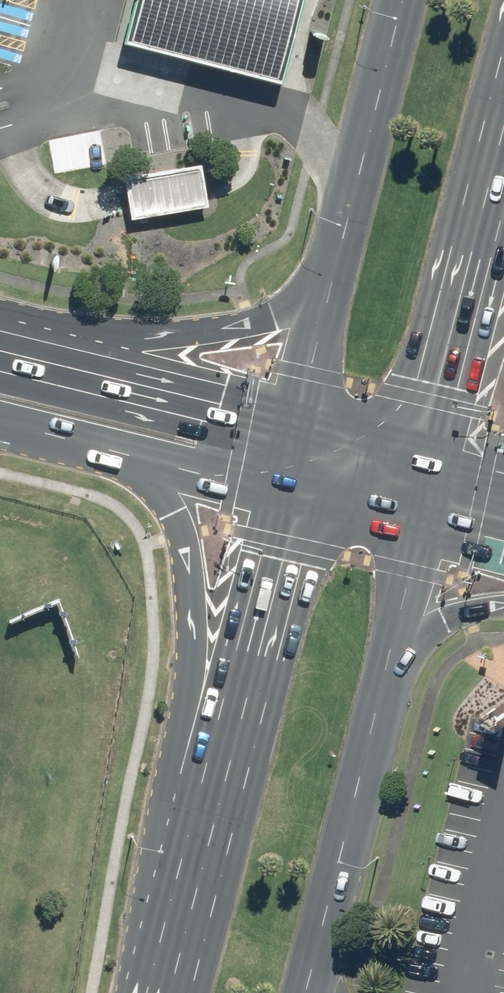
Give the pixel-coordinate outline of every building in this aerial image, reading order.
[(127,42),(283,84),(306,0),(138,0),(127,42)] [(195,165),(119,175),(122,199),(125,217),(201,206),(198,185),(195,165)]
